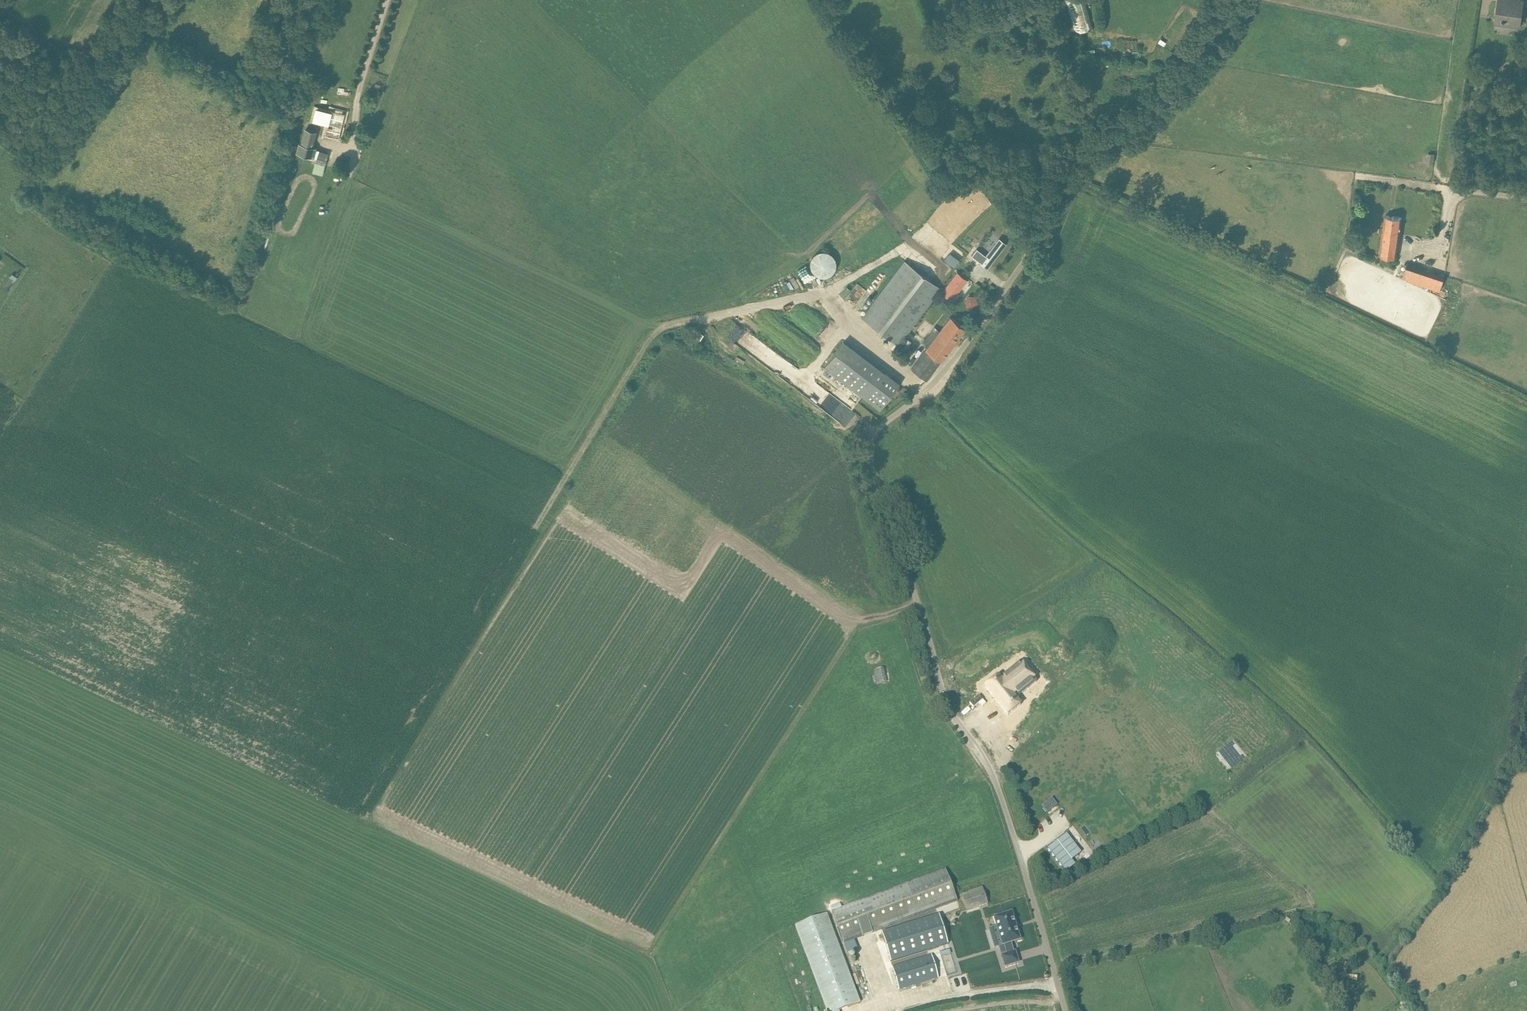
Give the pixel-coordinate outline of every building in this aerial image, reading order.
[(1075,33),(1095,27),(1087,0),(1065,0),(1075,33)] [(1495,18),(1521,22),(1524,0),(1498,0),(1495,18)] [(1153,49),(1149,55),(1156,59),(1160,53),(1153,49)] [(1499,100),(1497,113),(1505,114),(1506,101),(1499,100)] [(317,108),(314,120),(328,124),(331,112),(317,108)] [(331,114),(331,117),(328,126),(326,134),(337,137),(343,117),(341,117),(341,115),(333,113),(333,115),(331,114)] [(313,131),(305,129),(301,144),(299,144),(297,153),(309,156),(314,157),(316,149),(316,148),(312,147),(316,132),(313,131)] [(1434,163),(1435,153),(1428,152),(1426,161),(1434,163)] [(315,164),(313,172),(323,175),(324,168),(325,164),(316,162),(315,162),(315,164)] [(1385,215),(1384,225),(1383,230),(1380,255),(1396,257),(1402,217),(1385,215)] [(1007,243),(999,237),(986,254),(977,248),(971,255),(980,262),(988,268),(1007,243)] [(832,253),(828,250),(823,250),(819,251),(815,253),(812,257),(810,261),(810,265),(811,269),(814,272),(817,275),(821,276),(825,276),(829,275),(833,273),(835,269),(836,265),(836,260),(835,256),(832,253)] [(941,288),(905,260),(862,317),(898,344),(941,288)] [(1407,263),(1403,278),(1440,290),(1445,276),(1407,263)] [(955,271),(942,290),(953,298),(966,278),(955,271)] [(850,290),(847,287),(841,294),(852,303),(865,288),(857,282),(850,290)] [(966,327),(958,321),(951,316),(940,331),(935,327),(922,343),(927,347),(911,368),(926,380),(966,327)] [(880,408),(899,383),(884,372),(865,397),(880,408)] [(998,677),(985,687),(1008,716),(1021,706),(1016,699),(1037,682),(1021,662),(1000,679),(998,677)] [(876,683),(885,682),(883,668),(874,670),(876,683)] [(1027,741),(1037,733),(1029,723),(1019,731),(1027,741)] [(1052,798),(1042,805),(1047,812),(1057,805),(1052,798)] [(1067,834),(1048,848),(1066,872),(1075,865),(1071,860),(1081,852),(1067,834)] [(945,869),(831,911),(843,943),(847,953),(858,949),(854,940),(958,901),(945,869)] [(979,903),(976,893),(966,896),(969,906),(979,903)] [(995,917),(994,917),(994,918),(997,927),(1002,945),(1004,945),(1006,954),(1002,956),(1005,967),(1012,965),(1018,963),(1015,952),(1014,952),(1011,943),(1020,940),(1020,939),(1012,913),(1012,912),(1011,912),(995,917)] [(860,1003),(827,914),(796,925),(828,1010),(839,1010),(860,1003)] [(939,916),(882,934),(891,963),(948,945),(939,916)] [(931,955),(892,967),(899,990),(947,975),(947,976),(970,968),(972,974),(980,971),(974,954),(944,965),(943,964),(935,966),(931,955)]
